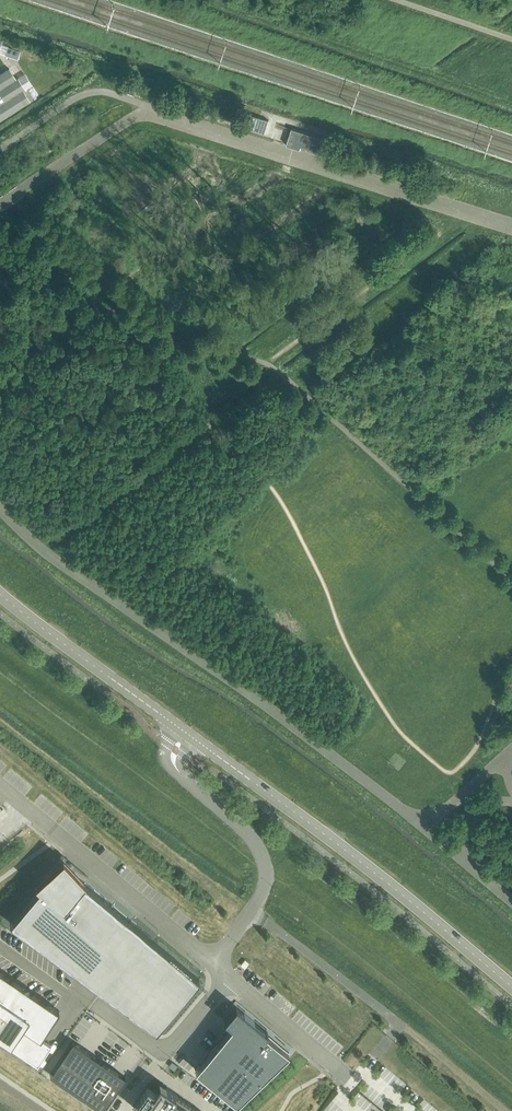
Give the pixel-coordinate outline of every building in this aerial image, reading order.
[(18,58),(20,50),(0,43),(2,39),(0,38),(0,53),(18,58)] [(23,90),(25,89),(18,78),(16,79),(9,68),(0,74),(0,120),(30,101),(23,90)] [(25,73),(18,78),(25,89),(32,84),(25,73)] [(251,115),(247,127),(266,132),(269,120),(251,115)] [(293,127),(288,144),(300,148),(302,143),(319,149),(323,136),(293,127)] [(60,862),(9,922),(155,1030),(199,979),(129,920),(109,944),(65,908),(85,883),(60,862)] [(37,1061),(50,1042),(41,1036),(59,1009),(0,969),(0,1036),(37,1061)] [(216,1043),(195,1069),(236,1103),(289,1052),(288,1051),(267,1033),(268,1032),(266,1030),(266,1031),(254,1021),(255,1021),(244,1012),(244,1013),(237,1007),(236,1005),(235,1007),(235,1008),(226,1019),(225,1018),(224,1020),(226,1021),(227,1020),(232,1024),(216,1042),(216,1043)] [(72,1041),(51,1072),(52,1073),(103,1107),(104,1108),(124,1079),(123,1078),(117,1074),(118,1072),(72,1041)] [(133,1107),(139,1110),(201,1110),(159,1082),(154,1090),(147,1085),(133,1107)]
